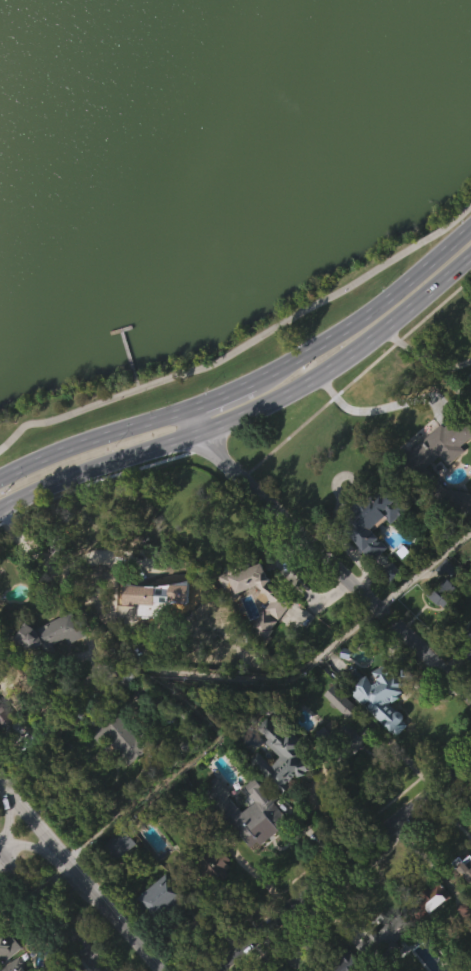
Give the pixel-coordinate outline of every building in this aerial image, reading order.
[(460,411),(470,424),(470,434),(459,445),(463,449),(446,464),(438,454),(425,465),(443,487),(470,493),(470,512),(460,511),(458,517),(450,516),(451,509),(431,504),(394,462),(440,423),(442,426),(460,411)] [(401,488),(416,506),(439,486),(447,495),(464,480),(460,475),(470,466),(470,460),(459,446),(445,458),(441,454),(401,488)] [(393,490),(398,496),(402,493),(412,506),(392,522),(388,517),(374,528),(390,547),(373,561),(365,551),(363,553),(357,546),(360,543),(356,538),(355,539),(347,530),(352,526),(349,523),(357,516),(354,513),(357,511),(354,507),(370,494),(373,498),(377,495),(378,497),(385,491),(388,495),(393,490)] [(386,578),(370,558),(384,547),(389,553),(405,540),(383,514),(337,552),(370,591),(386,578)] [(260,560),(261,564),(264,562),(270,575),(275,579),(272,582),(295,600),(280,619),(273,614),(272,615),(280,620),(274,628),(276,629),(267,639),(253,629),(266,610),(267,611),(268,610),(267,609),(274,602),(262,593),(265,589),(260,585),(240,593),(241,595),(231,600),(220,575),(229,572),(227,567),(237,563),(241,572),(252,567),(248,559),(258,555),(260,560)] [(451,597),(441,607),(436,601),(433,604),(423,594),(440,575),(452,586),(446,592),(451,597)] [(249,660),(264,671),(287,637),(284,626),(278,623),(276,616),(268,611),(262,592),(235,601),(232,594),(224,597),(226,602),(218,605),(224,622),(230,627),(232,624),(258,615),(260,620),(255,627),(263,632),(269,630),(249,660)] [(390,613),(401,604),(392,592),(380,601),(390,613)] [(73,611),(80,623),(88,619),(94,631),(71,643),(67,638),(55,644),(59,651),(49,656),(44,645),(31,652),(24,641),(20,635),(29,622),(39,629),(73,611)] [(424,622),(441,640),(453,629),(436,611),(424,622)] [(459,633),(470,620),(470,659),(460,649),(467,641),(459,633)] [(32,659),(30,655),(18,661),(27,682),(41,676),(46,686),(56,682),(52,674),(66,668),(68,673),(83,667),(71,642),(32,659)] [(458,661),(469,672),(460,682),(470,693),(470,648),(458,661)] [(398,672),(405,665),(415,675),(404,687),(407,692),(402,695),(403,698),(396,702),(395,701),(392,703),(399,710),(406,713),(407,717),(406,721),(410,725),(398,736),(356,695),(357,694),(345,682),(358,668),(367,677),(370,675),(376,684),(382,681),(376,672),(390,663),(396,667),(398,672)] [(357,711),(349,720),(320,694),(330,684),(357,711)] [(394,766),(408,753),(390,734),(407,718),(383,693),(372,703),(378,709),(372,715),(359,700),(345,714),(394,766)] [(6,730),(0,723),(0,704),(3,702),(18,720),(8,729),(6,730)] [(125,717),(135,710),(130,702),(120,709),(125,717)] [(133,731),(137,736),(144,730),(155,744),(129,765),(111,742),(104,747),(89,728),(115,708),(133,731)] [(269,716),(287,732),(290,728),(309,744),(302,751),(305,761),(315,759),(318,769),(304,773),(303,769),(300,769),(287,784),(291,787),(286,793),(266,776),(267,774),(251,761),(259,752),(273,764),(281,756),(267,743),(270,739),(258,729),(269,716)] [(350,721),(369,740),(344,765),(316,737),(326,727),(335,736),(350,721)] [(4,758),(15,746),(0,733),(0,754),(4,758)] [(146,779),(116,741),(90,762),(100,775),(107,769),(127,794),(146,779)] [(249,788),(280,821),(297,805),(299,808),(314,794),(268,745),(256,756),(267,768),(263,771),(278,787),(270,795),(257,781),(249,788)] [(354,757),(346,751),(338,761),(357,777),(370,763),(358,752),(354,757)] [(232,796),(244,811),(257,800),(253,795),(255,793),(249,787),(261,777),(268,785),(265,787),(297,824),(285,834),(282,830),(266,843),(263,839),(254,847),(244,836),(245,835),(207,791),(212,786),(210,784),(218,776),(234,794),(232,796)] [(201,818),(250,881),(289,850),(255,807),(243,817),(254,831),(241,841),(215,807),(201,818)] [(139,842),(119,860),(106,846),(126,828),(139,842)] [(217,849),(223,857),(228,853),(232,859),(228,862),(234,870),(230,873),(231,875),(222,882),(220,878),(216,881),(213,877),(209,880),(203,871),(206,869),(200,860),(216,848),(217,849)] [(465,861),(470,856),(470,882),(455,862),(462,856),(465,861)] [(103,873),(118,891),(137,875),(122,857),(103,873)] [(190,897),(163,922),(142,899),(170,874),(190,897)] [(228,891),(217,877),(195,893),(212,916),(230,903),(223,894),(228,891)] [(452,898),(423,922),(415,912),(417,909),(413,904),(421,897),(420,896),(439,880),(453,897),(452,898)] [(460,887),(459,886),(455,889),(470,917),(470,881),(460,887)] [(138,924),(154,948),(184,928),(167,904),(138,924)] [(422,947),(450,926),(437,910),(410,931),(422,947)] [(414,932),(398,942),(402,947),(377,968),(358,947),(367,939),(362,933),(367,929),(371,934),(377,929),(380,932),(403,912),(416,927),(412,930),(414,932)] [(13,952),(0,963),(0,931),(12,946),(9,948),(13,952)] [(405,961),(392,948),(377,963),(372,958),(360,970),(396,970),(405,961)] [(359,956),(371,970),(335,970),(329,963),(343,952),(346,955),(351,951),(357,958),(359,956)] [(24,968),(26,970),(0,970),(0,969),(19,957),(23,958),(26,962),(26,966),(24,968)]
